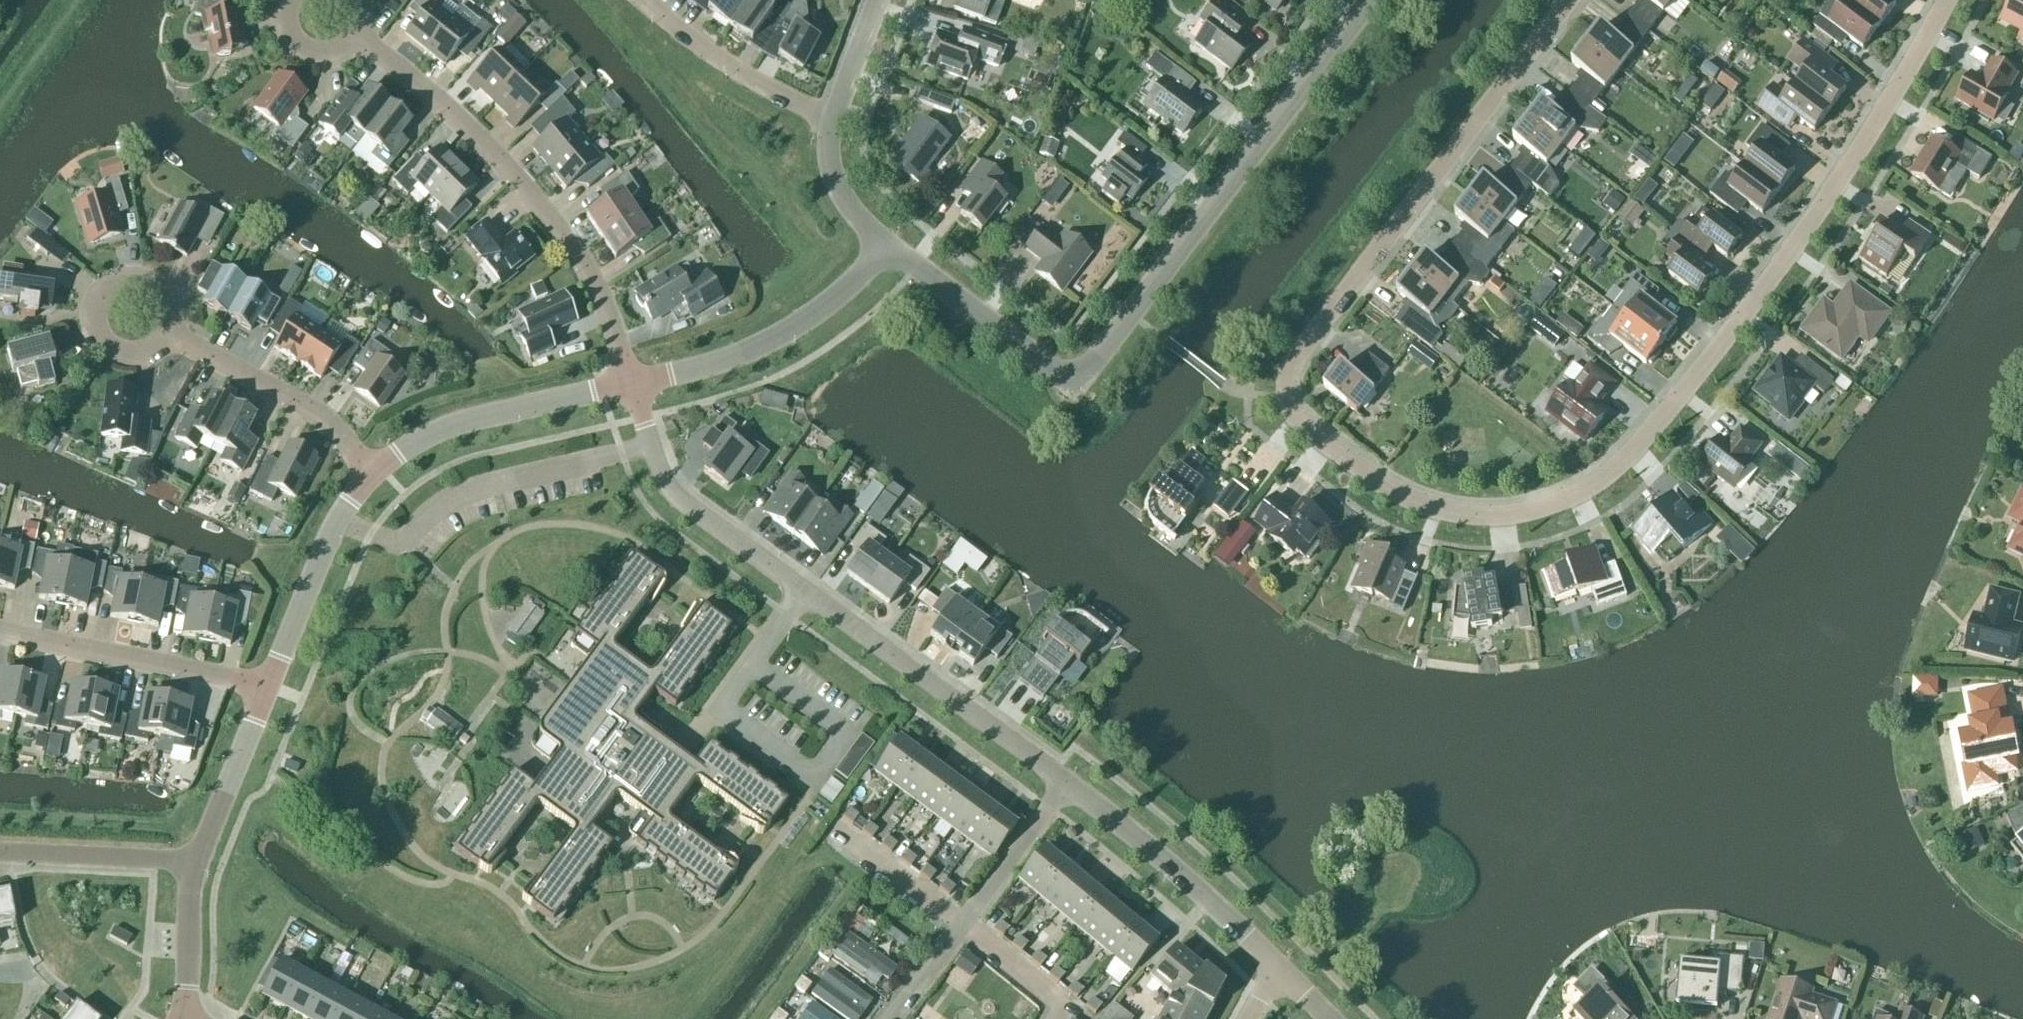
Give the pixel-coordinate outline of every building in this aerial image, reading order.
[(225,8),(227,0),(198,0),(197,6),(195,16),(200,18),(203,32),(212,30),(213,39),(210,39),(210,41),(212,48),(213,52),(216,55),(220,56),(224,56),(230,55),(231,55),(230,52),(243,49),(240,34),(244,34),(244,33),(241,33),(239,25),(242,24),(242,23),(238,24),(236,12),(226,14),(225,8)] [(414,5),(424,13),(407,35),(426,50),(450,20),(439,12),(448,1),(446,0),(418,0),(414,5)] [(748,0),(696,0),(692,5),(706,15),(708,12),(729,27),(748,0)] [(782,21),(752,0),(748,0),(729,27),(750,42),(748,45),(762,55),(782,21)] [(782,21),(762,55),(776,63),(778,60),(802,72),(818,40),(809,36),(806,5),(796,0),(795,0),(782,21)] [(954,11),(982,21),(990,0),(958,0),(954,11)] [(1275,12),(1284,0),(1260,0),(1275,12)] [(1674,0),(1641,0),(1628,17),(1648,32),(1663,13),(1663,14),(1674,0)] [(1811,36),(1828,49),(1833,42),(1837,45),(1844,35),(1863,49),(1880,28),(1843,0),(1833,0),(1813,26),(1817,29),(1811,36)] [(1880,28),(1896,6),(1888,0),(1843,0),(1880,28)] [(2002,21),(2022,32),(2019,37),(2022,39),(2022,0),(2013,0),(2002,21)] [(1231,71),(1250,45),(1237,35),(1245,24),(1215,1),(1199,22),(1207,28),(1195,44),(1230,70),(1223,78),(1224,79),(1230,71),(1231,71)] [(395,4),(392,2),(387,8),(395,15),(400,8),(395,4)] [(506,24),(516,13),(507,6),(498,17),(506,24)] [(516,13),(506,24),(496,36),(508,47),(526,25),(515,15),(516,14),(516,13)] [(1634,52),(1648,32),(1628,17),(1614,36),(1601,27),(1587,46),(1620,71),(1634,52)] [(450,20),(426,50),(445,66),(462,44),(473,52),(491,30),(480,21),(469,35),(450,20)] [(1006,46),(974,34),(962,29),(958,42),(955,41),(954,43),(936,36),(926,64),(944,70),(943,72),(967,81),(974,60),(997,68),(1006,46)] [(1015,35),(1009,51),(1033,60),(1039,44),(1015,35)] [(1796,85),(1830,111),(1846,90),(1823,73),(1831,62),(1805,41),(1790,61),(1805,73),(1796,85)] [(1605,90),(1620,71),(1587,46),(1572,65),(1585,74),(1570,93),(1590,109),(1590,108),(1605,90)] [(494,104),(523,73),(500,51),(467,86),(468,86),(475,93),(478,89),(493,104),(490,107),(491,108),(494,105),(494,104)] [(1163,81),(1144,106),(1181,135),(1201,109),(1183,95),(1192,83),(1180,73),(1155,54),(1145,67),(1163,81)] [(2006,95),(2017,75),(1992,61),(1981,80),(1972,75),(1957,101),(1975,111),(1973,115),(1988,124),(1991,120),(1993,121),(2008,95),(2006,95)] [(1713,82),(1720,73),(1706,63),(1700,72),(1713,82)] [(547,113),(562,99),(566,95),(555,84),(546,94),(523,73),(494,104),(494,105),(509,119),(506,123),(512,129),(513,130),(538,104),(547,113)] [(293,150),(308,129),(297,121),(299,118),(298,112),(295,110),(306,95),(278,74),(252,109),(279,129),(274,136),(293,150)] [(585,91),(595,81),(588,74),(578,83),(585,91)] [(1815,132),(1830,111),(1796,85),(1787,96),(1774,86),(1759,106),(1783,125),(1792,114),(1815,132)] [(1715,86),(1714,87),(1709,93),(1710,93),(1720,101),(1723,97),(1725,93),(1715,86)] [(363,138),(389,106),(368,89),(357,103),(347,95),(344,92),(317,126),(339,143),(351,127),(363,138)] [(917,90),(913,101),(933,108),(951,114),(955,103),(954,103),(952,102),(937,97),(917,90)] [(1607,122),(1590,108),(1590,109),(1570,93),(1555,112),(1543,103),(1528,122),(1561,147),(1575,130),(1598,134),(1607,122)] [(549,170),(583,141),(567,122),(575,115),(562,99),(547,113),(530,129),(541,142),(532,150),(549,170)] [(389,106),(363,138),(377,149),(370,157),(387,171),(408,144),(399,137),(410,122),(389,106)] [(920,122),(890,162),(920,185),(928,174),(924,171),(946,141),(920,122)] [(1526,150),(1512,169),(1532,185),(1550,198),(1559,186),(1547,166),(1561,147),(1528,122),(1514,141),(1526,150)] [(1746,167),(1779,193),(1796,171),(1777,157),(1786,144),(1762,126),(1746,147),(1756,154),(1746,167)] [(1147,167),(1138,160),(1146,151),(1124,134),(1116,144),(1125,151),(1117,161),(1116,160),(1103,177),(1109,182),(1101,193),(1118,205),(1126,195),(1131,199),(1127,204),(1128,205),(1149,177),(1148,176),(1144,182),(1139,177),(1147,167)] [(1934,139),(1911,175),(1938,192),(1955,165),(1967,172),(1979,180),(1992,160),(1956,137),(1949,149),(1934,139)] [(1054,160),(1059,144),(1044,139),(1039,156),(1054,160)] [(583,141),(549,170),(566,190),(579,178),(588,189),(614,167),(605,156),(600,161),(583,141)] [(309,147),(305,144),(294,158),(301,164),(308,155),(312,150),(309,147)] [(1639,159),(1641,155),(1645,151),(1637,146),(1630,155),(1637,161),(1639,159)] [(429,198),(459,167),(440,149),(425,164),(417,156),(392,181),(407,196),(404,198),(416,210),(428,197),(429,198)] [(1677,156),(1671,152),(1664,162),(1674,170),(1682,160),(1677,156)] [(101,182),(125,176),(120,159),(97,166),(101,182)] [(981,231),(1004,200),(991,190),(1000,177),(982,163),(960,191),(972,200),(960,215),(981,231)] [(459,167),(429,198),(440,210),(431,219),(446,234),(471,209),(463,201),(477,186),(459,167)] [(1763,214),(1779,193),(1746,167),(1736,181),(1726,173),(1710,194),(1734,213),(1744,200),(1763,214)] [(1517,204),(1532,185),(1512,169),(1497,189),(1485,179),(1470,198),(1503,223),(1518,204),(1517,204)] [(601,238),(636,214),(627,202),(637,192),(639,192),(626,173),(600,191),(607,203),(586,217),(601,238)] [(1064,184),(1059,180),(1052,189),(1061,196),(1068,187),(1064,184)] [(90,244),(120,235),(113,212),(126,208),(118,181),(104,185),(108,196),(78,205),(90,244)] [(1645,207),(1655,195),(1645,186),(1635,199),(1645,207)] [(1615,214),(1625,200),(1612,191),(1602,205),(1615,214)] [(1515,232),(1503,223),(1470,198),(1456,217),(1468,227),(1453,246),(1474,261),(1486,270),(1515,232)] [(370,200),(369,199),(362,206),(363,207),(373,215),(380,208),(370,200)] [(1633,228),(1644,213),(1631,202),(1619,217),(1633,228)] [(196,214),(179,205),(159,242),(186,257),(199,233),(211,240),(224,217),(201,205),(196,214)] [(1680,237),(1706,257),(1713,247),(1728,259),(1730,255),(1733,258),(1743,245),(1740,243),(1742,240),(1702,209),(1680,237)] [(636,214),(601,238),(615,259),(636,245),(644,257),(671,239),(658,221),(657,221),(645,227),(636,214)] [(1901,235),(1881,221),(1873,233),(1876,235),(1860,260),(1887,278),(1903,253),(1915,261),(1931,238),(1909,223),(1901,235)] [(504,242),(487,222),(465,240),(482,260),(481,261),(502,287),(516,275),(515,274),(533,259),(514,234),(504,242)] [(1059,242),(1041,229),(1026,250),(1036,258),(1038,256),(1044,261),(1035,273),(1061,293),(1090,255),(1064,235),(1059,242)] [(1584,233),(1580,238),(1570,251),(1579,258),(1596,237),(1587,229),(1584,233)] [(47,256),(54,246),(34,231),(27,241),(47,256)] [(1698,266),(1706,257),(1680,237),(1667,255),(1677,264),(1669,274),(1698,297),(1701,293),(1704,296),(1714,283),(1711,281),(1713,278),(1698,266)] [(1603,261),(1612,249),(1600,240),(1591,253),(1603,261)] [(1486,271),(1486,270),(1474,261),(1453,246),(1439,265),(1427,255),(1412,274),(1448,302),(1463,283),(1480,287),(1489,274),(1486,271)] [(270,270),(278,255),(269,250),(261,265),(270,270)] [(222,325),(246,283),(222,270),(212,264),(197,291),(207,297),(202,304),(219,314),(215,321),(222,325),(221,326),(222,327),(223,326),(222,325)] [(23,268),(3,265),(1,280),(0,280),(0,300),(23,303),(21,317),(35,319),(36,305),(51,307),(54,288),(21,283),(23,268)] [(637,297),(636,298),(636,299),(636,300),(637,302),(637,303),(638,304),(638,305),(639,305),(639,306),(640,306),(640,307),(641,308),(642,309),(644,308),(652,321),(682,303),(691,316),(720,299),(707,276),(694,284),(684,267),(676,272),(675,272),(636,295),(637,297)] [(1434,321),(1448,302),(1412,274),(1397,294),(1410,303),(1395,322),(1432,350),(1441,337),(1434,321)] [(1613,308),(1662,345),(1665,340),(1668,342),(1678,329),(1675,327),(1677,325),(1649,304),(1659,291),(1637,274),(1623,292),(1624,293),(1613,308)] [(284,281),(279,290),(288,296),(293,287),(284,281)] [(222,325),(223,326),(230,329),(234,322),(250,332),(257,320),(267,326),(280,303),(270,297),(246,283),(222,325)] [(535,301),(547,296),(541,283),(529,288),(535,301)] [(1889,315),(1851,287),(1834,310),(1824,303),(1813,319),(1810,319),(1805,326),(1805,329),(1803,332),(1842,360),(1847,353),(1850,352),(1855,346),(1855,342),(1859,336),(1869,343),(1889,315)] [(529,359),(553,348),(547,334),(575,322),(563,295),(523,313),(532,333),(520,338),(529,359)] [(297,364),(319,331),(297,316),(301,309),(289,301),(272,327),(283,334),(274,349),(297,364)] [(479,311),(474,306),(467,313),(475,321),(482,314),(479,311)] [(1658,349),(1662,345),(1613,308),(1602,322),(1601,321),(1587,339),(1609,356),(1619,343),(1646,365),(1648,362),(1651,364),(1661,352),(1658,349)] [(1565,334),(1552,324),(1544,318),(1540,315),(1529,330),(1554,348),(1556,346),(1564,335),(1565,334)] [(387,322),(383,319),(375,331),(383,336),(391,325),(387,322)] [(319,331),(297,364),(320,380),(330,365),(342,373),(359,347),(346,339),(342,345),(319,331)] [(55,385),(50,365),(55,363),(53,354),(49,340),(7,351),(13,375),(17,374),(21,390),(37,385),(38,389),(55,385)] [(379,409),(402,376),(385,363),(391,355),(371,341),(353,365),(366,375),(354,391),(379,409)] [(1414,346),(1411,351),(1407,355),(1421,366),(1430,354),(1416,343),(1414,346)] [(1357,414),(1390,371),(1370,355),(1355,375),(1342,366),(1324,389),(1357,414)] [(1799,374),(1782,361),(1757,392),(1774,406),(1773,408),(1789,421),(1802,404),(1800,402),(1813,386),(1824,395),(1834,381),(1809,362),(1799,374)] [(1598,405),(1614,384),(1590,365),(1574,387),(1569,383),(1547,412),(1585,442),(1607,413),(1598,405)] [(1839,380),(1838,382),(1834,386),(1845,395),(1852,385),(1842,377),(1839,380)] [(146,455),(150,424),(133,422),(137,392),(107,388),(101,437),(123,440),(121,452),(146,455)] [(214,444),(234,406),(212,395),(202,414),(191,408),(175,439),(196,450),(203,438),(214,444)] [(234,406),(214,444),(226,450),(220,462),(241,473),(257,442),(246,436),(256,418),(234,406)] [(742,447),(728,437),(736,427),(725,418),(703,447),(714,456),(704,470),(727,487),(739,472),(749,479),(766,456),(746,441),(742,447)] [(1749,462),(1762,445),(1740,428),(1727,445),(1720,439),(1701,463),(1734,488),(1752,465),(1749,462)] [(1785,448),(1774,440),(1766,451),(1777,459),(1785,448)] [(314,458),(289,446),(290,445),(289,444),(275,473),(262,467),(249,493),(271,503),(277,491),(295,500),(306,476),(310,478),(318,462),(315,460),(316,458),(315,457),(314,458)] [(1205,485),(1195,477),(1206,462),(1192,451),(1166,485),(1164,483),(1164,482),(1163,481),(1153,495),(1151,497),(1151,498),(1149,501),(1149,503),(1148,506),(1148,508),(1148,510),(1148,512),(1148,513),(1149,516),(1149,517),(1150,519),(1151,521),(1153,523),(1154,525),(1157,528),(1174,540),(1175,539),(1173,538),(1197,508),(1191,504),(1205,485)] [(792,535),(815,505),(796,491),(803,482),(792,473),(763,513),(792,535)] [(1237,510),(1249,494),(1233,482),(1221,498),(1237,510)] [(233,514),(246,488),(236,483),(223,508),(233,514)] [(1682,493),(1686,498),(1691,504),(1700,497),(1685,483),(1678,489),(1682,493)] [(888,488),(887,490),(884,494),(896,502),(903,493),(891,484),(888,488)] [(1711,491),(1710,494),(1707,497),(1717,505),(1723,498),(1713,489),(1711,491)] [(2022,491),(2010,518),(2022,524),(2009,550),(2022,557),(2022,491)] [(1673,495),(1634,528),(1644,540),(1643,544),(1650,553),(1655,552),(1657,550),(1672,538),(1683,550),(1712,525),(1702,513),(1693,520),(1673,495)] [(1298,512),(1277,496),(1255,523),(1268,534),(1267,535),(1294,557),(1298,553),(1305,558),(1306,557),(1309,560),(1320,546),(1317,543),(1331,526),(1320,517),(1321,513),(1311,505),(1307,507),(1304,504),(1298,512)] [(864,518),(873,506),(865,501),(857,512),(864,518)] [(815,505),(792,535),(822,557),(852,517),(840,509),(833,518),(815,505)] [(36,542),(39,525),(24,523),(21,539),(36,542)] [(867,590),(889,561),(877,552),(885,541),(865,526),(851,545),(862,553),(846,575),(867,590)] [(1237,554),(1251,537),(1239,527),(1225,544),(1237,554)] [(1725,530),(1723,532),(1716,540),(1728,552),(1741,539),(1729,527),(1725,530)] [(964,542),(961,540),(956,548),(964,554),(969,546),(964,542)] [(14,590),(15,589),(13,589),(18,569),(30,571),(35,546),(12,542),(10,550),(0,548),(0,588),(14,590)] [(1417,578),(1402,572),(1404,567),(1388,560),(1391,555),(1361,542),(1360,543),(1368,546),(1360,566),(1363,567),(1353,589),(1372,597),(1374,594),(1389,601),(1388,606),(1403,612),(1418,576),(1418,575),(1417,578)] [(62,604),(70,566),(58,564),(60,555),(37,551),(32,575),(44,578),(40,598),(39,598),(39,599),(62,604)] [(1601,568),(1595,551),(1567,561),(1568,565),(1543,574),(1552,600),(1578,591),(1579,594),(1591,589),(1598,607),(1627,596),(1615,563),(1601,568)] [(506,780),(454,850),(485,873),(486,874),(487,874),(488,874),(489,874),(490,874),(491,873),(492,873),(492,872),(494,871),(507,853),(502,850),(533,807),(534,807),(535,806),(536,805),(537,805),(538,805),(539,805),(540,806),(572,829),(572,830),(573,831),(573,832),(574,833),(574,834),(573,835),(573,836),(572,836),(541,879),(536,875),(523,894),(522,894),(522,895),(522,896),(522,897),(522,898),(522,899),(522,900),(523,900),(523,901),(524,902),(531,907),(554,925),(607,854),(606,853),(611,846),(590,830),(614,799),(615,798),(616,798),(617,798),(618,798),(619,798),(652,822),(636,843),(644,849),(643,850),(714,902),(736,871),(737,870),(737,869),(737,868),(737,867),(737,866),(736,865),(735,864),(735,863),(716,850),(713,854),(670,822),(669,821),(669,820),(669,819),(669,818),(669,817),(693,784),(694,784),(695,783),(696,783),(697,783),(698,783),(699,783),(742,815),(738,820),(757,834),(758,834),(759,834),(760,835),(761,835),(762,835),(763,834),(764,834),(765,833),(788,802),(718,750),(717,751),(709,745),(693,766),(634,722),(634,721),(634,720),(634,719),(634,718),(635,717),(653,692),(674,708),(680,700),(680,701),(733,630),(702,607),(701,607),(700,607),(699,607),(698,607),(697,607),(696,607),(695,608),(680,628),(685,631),(653,674),(652,675),(651,675),(650,676),(649,676),(648,676),(648,675),(614,651),(614,650),(613,649),(613,648),(613,647),(614,646),(614,645),(615,644),(646,602),(651,606),(665,586),(665,585),(666,584),(665,583),(665,582),(665,581),(665,580),(664,580),(633,556),(581,628),(576,635),(597,651),(541,726),(540,727),(540,728),(539,729),(539,730),(539,732),(539,733),(539,734),(539,735),(539,736),(540,737),(541,738),(542,739),(542,740),(556,751),(557,751),(557,752),(558,753),(558,754),(558,755),(558,756),(534,788),(513,773),(507,781),(506,780)] [(188,559),(184,558),(181,574),(182,574),(197,577),(200,561),(188,559)] [(889,561),(867,590),(888,605),(904,584),(915,592),(929,573),(909,558),(901,570),(889,561)] [(70,566),(62,604),(86,609),(86,608),(85,607),(89,587),(101,590),(106,565),(93,562),(91,570),(70,566)] [(134,623),(142,584),(121,580),(122,572),(109,569),(104,594),(116,596),(112,617),(111,617),(110,618),(134,623)] [(1485,585),(1484,574),(1464,577),(1465,588),(1457,589),(1457,588),(1456,588),(1452,621),(1453,621),(1454,617),(1470,619),(1472,629),(1492,626),(1491,620),(1502,618),(1502,615),(1516,613),(1512,589),(1498,591),(1496,581),(1495,581),(1495,583),(1485,585)] [(142,584),(134,623),(158,628),(158,626),(157,626),(161,606),(173,608),(178,583),(165,581),(163,589),(142,584)] [(206,641),(214,603),(202,601),(203,592),(181,588),(176,613),(188,615),(184,635),(182,635),(182,636),(206,641)] [(2012,627),(2019,597),(1991,590),(1984,620),(1974,617),(1966,650),(2014,662),(2022,629),(2012,627)] [(951,651),(983,608),(962,592),(957,599),(946,591),(931,611),(942,619),(930,636),(951,651)] [(214,603),(206,641),(230,646),(230,645),(229,645),(233,624),(245,627),(246,623),(255,625),(265,599),(238,593),(237,599),(227,597),(226,606),(214,603)] [(525,639),(545,612),(530,599),(509,626),(525,639)] [(983,608),(951,651),(973,667),(985,650),(996,659),(1011,638),(999,630),(1004,623),(983,608)] [(1104,634),(1087,621),(1085,619),(1083,619),(1082,618),(1080,617),(1077,617),(1072,616),(1070,617),(1068,617),(1065,618),(1062,619),(1060,620),(1058,622),(1057,623),(1055,625),(1044,640),(1045,639),(1048,641),(1018,681),(1042,699),(1073,660),(1078,664),(1102,634),(1103,635),(1104,634)] [(22,678),(0,673),(0,721),(1,721),(2,713),(14,716),(22,678)] [(22,678),(14,716),(26,718),(24,726),(47,731),(52,706),(40,704),(44,684),(46,684),(46,683),(22,678)] [(1939,699),(1939,679),(1912,678),(1912,698),(1939,699)] [(88,727),(96,688),(72,684),(71,685),(73,685),(69,705),(56,703),(51,728),(74,732),(76,724),(88,727)] [(96,688),(88,727),(100,729),(98,737),(121,742),(126,717),(114,715),(118,694),(119,694),(119,693),(96,688)] [(2007,730),(2005,719),(2006,719),(2001,692),(1972,698),(1977,723),(1971,724),(1974,736),(1960,739),(1970,790),(1996,785),(1994,775),(2015,771),(2013,758),(2019,756),(2018,750),(2022,749),(2019,734),(2015,735),(2013,728),(2007,730)] [(161,737),(169,699),(145,694),(145,696),(146,696),(142,716),(130,714),(125,738),(147,743),(149,735),(161,737)] [(169,699),(161,737),(173,740),(171,748),(194,753),(199,728),(187,726),(191,705),(193,705),(193,704),(169,699)] [(426,720),(452,740),(464,724),(438,704),(426,720)] [(44,751),(46,737),(37,735),(34,749),(44,751)] [(60,751),(63,738),(50,735),(47,749),(60,751)] [(919,755),(899,740),(875,773),(895,787),(919,755)] [(914,802),(938,769),(919,755),(895,787),(914,802)] [(194,775),(200,760),(190,756),(184,771),(194,775)] [(934,816),(957,784),(938,769),(914,802),(934,816)] [(953,830),(977,798),(957,784),(934,816),(953,830)] [(814,802),(827,812),(839,796),(827,786),(814,802)] [(972,845),(996,812),(977,798),(953,830),(972,845)] [(852,826),(859,817),(843,805),(836,814),(852,826)] [(2007,817),(2012,827),(2013,832),(2018,841),(2011,847),(2022,861),(2022,810),(2007,817)] [(996,812),(972,845),(992,859),(1016,827),(996,812)] [(871,840),(877,831),(868,824),(862,832),(871,840)] [(1971,831),(1968,833),(1957,838),(1965,855),(1985,846),(1976,828),(1971,831)] [(890,854),(897,845),(887,838),(881,847),(890,854)] [(1038,896),(1063,865),(1045,849),(1019,880),(1038,896)] [(910,868),(916,859),(906,852),(900,861),(910,868)] [(1056,911),(1082,880),(1063,865),(1038,896),(1056,911)] [(929,882),(935,874),(926,867),(919,875),(929,882)] [(1075,926),(1101,895),(1082,880),(1056,911),(1075,926)] [(948,896),(955,888),(945,881),(939,889),(948,896)] [(15,922),(9,892),(0,894),(0,925),(15,922)] [(1093,942),(1119,911),(1101,895),(1075,926),(1093,942)] [(860,919),(848,911),(841,922),(856,933),(864,922),(860,919)] [(1112,957),(1138,926),(1119,911),(1093,942),(1112,957)] [(818,956),(809,969),(801,979),(811,986),(834,954),(841,945),(837,942),(848,927),(841,923),(825,946),(818,955),(818,956)] [(1002,938),(1009,930),(1000,923),(993,931),(1002,938)] [(1138,926),(1112,957),(1131,973),(1157,942),(1138,926)] [(127,947),(132,937),(115,928),(110,937),(127,947)] [(297,954),(303,943),(288,935),(282,946),(297,954)] [(899,971),(850,935),(832,960),(864,983),(872,971),(890,984),(899,971)] [(1021,954),(1028,945),(1018,938),(1011,946),(1021,954)] [(1764,945),(1754,945),(1752,944),(1750,944),(1749,961),(1763,962),(1764,945)] [(1160,1018),(1206,1018),(1219,996),(1209,991),(1216,982),(1176,949),(1150,980),(1171,998),(1160,1018)] [(969,980),(981,964),(964,951),(952,967),(969,980)] [(350,957),(348,956),(343,953),(336,967),(345,972),(352,958),(350,957)] [(1039,969),(1046,961),(1037,953),(1030,961),(1039,969)] [(1681,960),(1677,1005),(1718,1009),(1719,992),(1741,994),(1744,959),(1719,957),(1718,963),(1681,960)] [(285,1009),(303,975),(280,963),(262,996),(285,1009)] [(1058,984),(1064,976),(1055,968),(1048,976),(1058,984)] [(1592,971),(1575,988),(1586,999),(1572,1013),(1578,1018),(1633,1018),(1603,991),(1608,986),(1603,981),(1592,971)] [(825,972),(809,994),(842,1018),(869,1018),(840,997),(847,988),(825,972)] [(324,986),(303,975),(285,1009),(304,1018),(308,1018),(325,987),(324,986)] [(786,999),(796,1007),(804,995),(811,986),(801,979),(794,987),(786,999)] [(1836,1004),(1810,996),(1812,991),(1783,981),(1771,1018),(1831,1018),(1836,1004)] [(1076,999),(1083,991),(1074,984),(1067,992),(1076,999)] [(308,1018),(336,1018),(347,998),(333,991),(325,987),(308,1018)] [(369,1010),(347,998),(336,1018),(364,1018),(369,1010)] [(796,1007),(786,999),(772,1018),(787,1018),(796,1007)] [(1095,1015),(1101,1007),(1092,999),(1085,1007),(1095,1015)] [(1931,1010),(1928,1016),(1936,1018),(1937,1018),(1943,1004),(1941,1003),(1937,1002),(1934,1000),(1933,1004),(1931,1010)] [(800,1018),(833,1018),(815,1006),(812,1003),(800,1018)] [(66,1018),(95,1018),(76,1005),(66,1018)] [(1114,1005),(1103,1018),(1132,1018),(1114,1005)] [(369,1010),(364,1018),(385,1018),(369,1010)] [(1901,1011),(1898,1018),(1923,1018),(1901,1011)]
